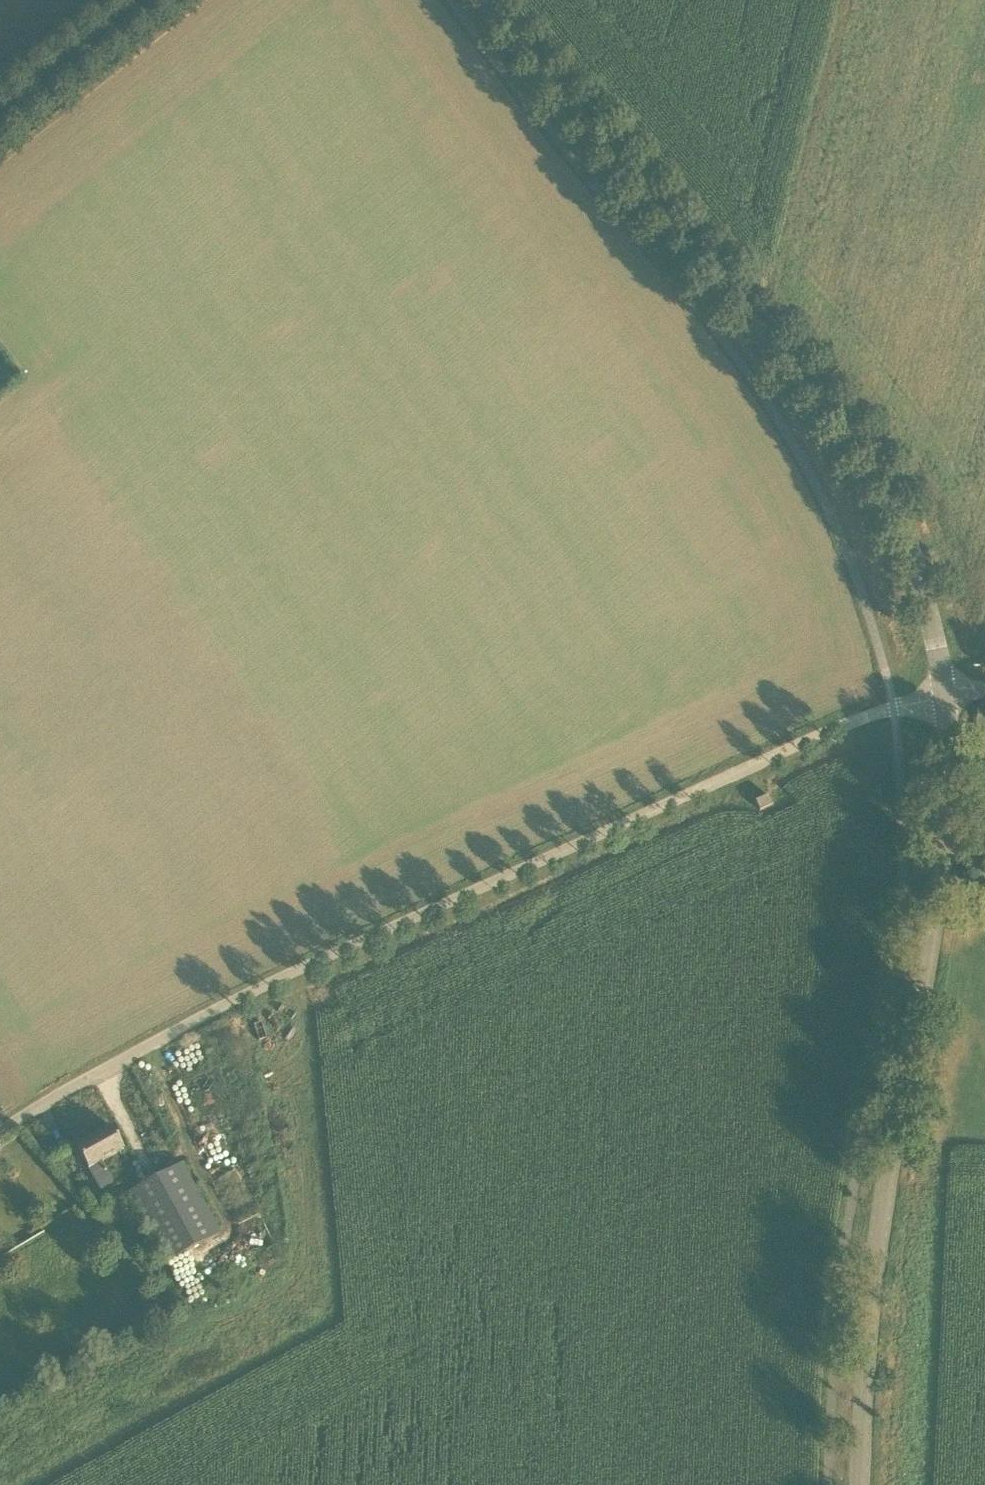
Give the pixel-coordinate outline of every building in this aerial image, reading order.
[(773,805),(769,795),(756,801),(760,811),(773,805)] [(113,1183),(101,1162),(124,1149),(112,1127),(77,1146),(89,1169),(89,1168),(101,1189),(113,1183)] [(181,1163),(129,1192),(167,1262),(219,1233),(181,1163)]
